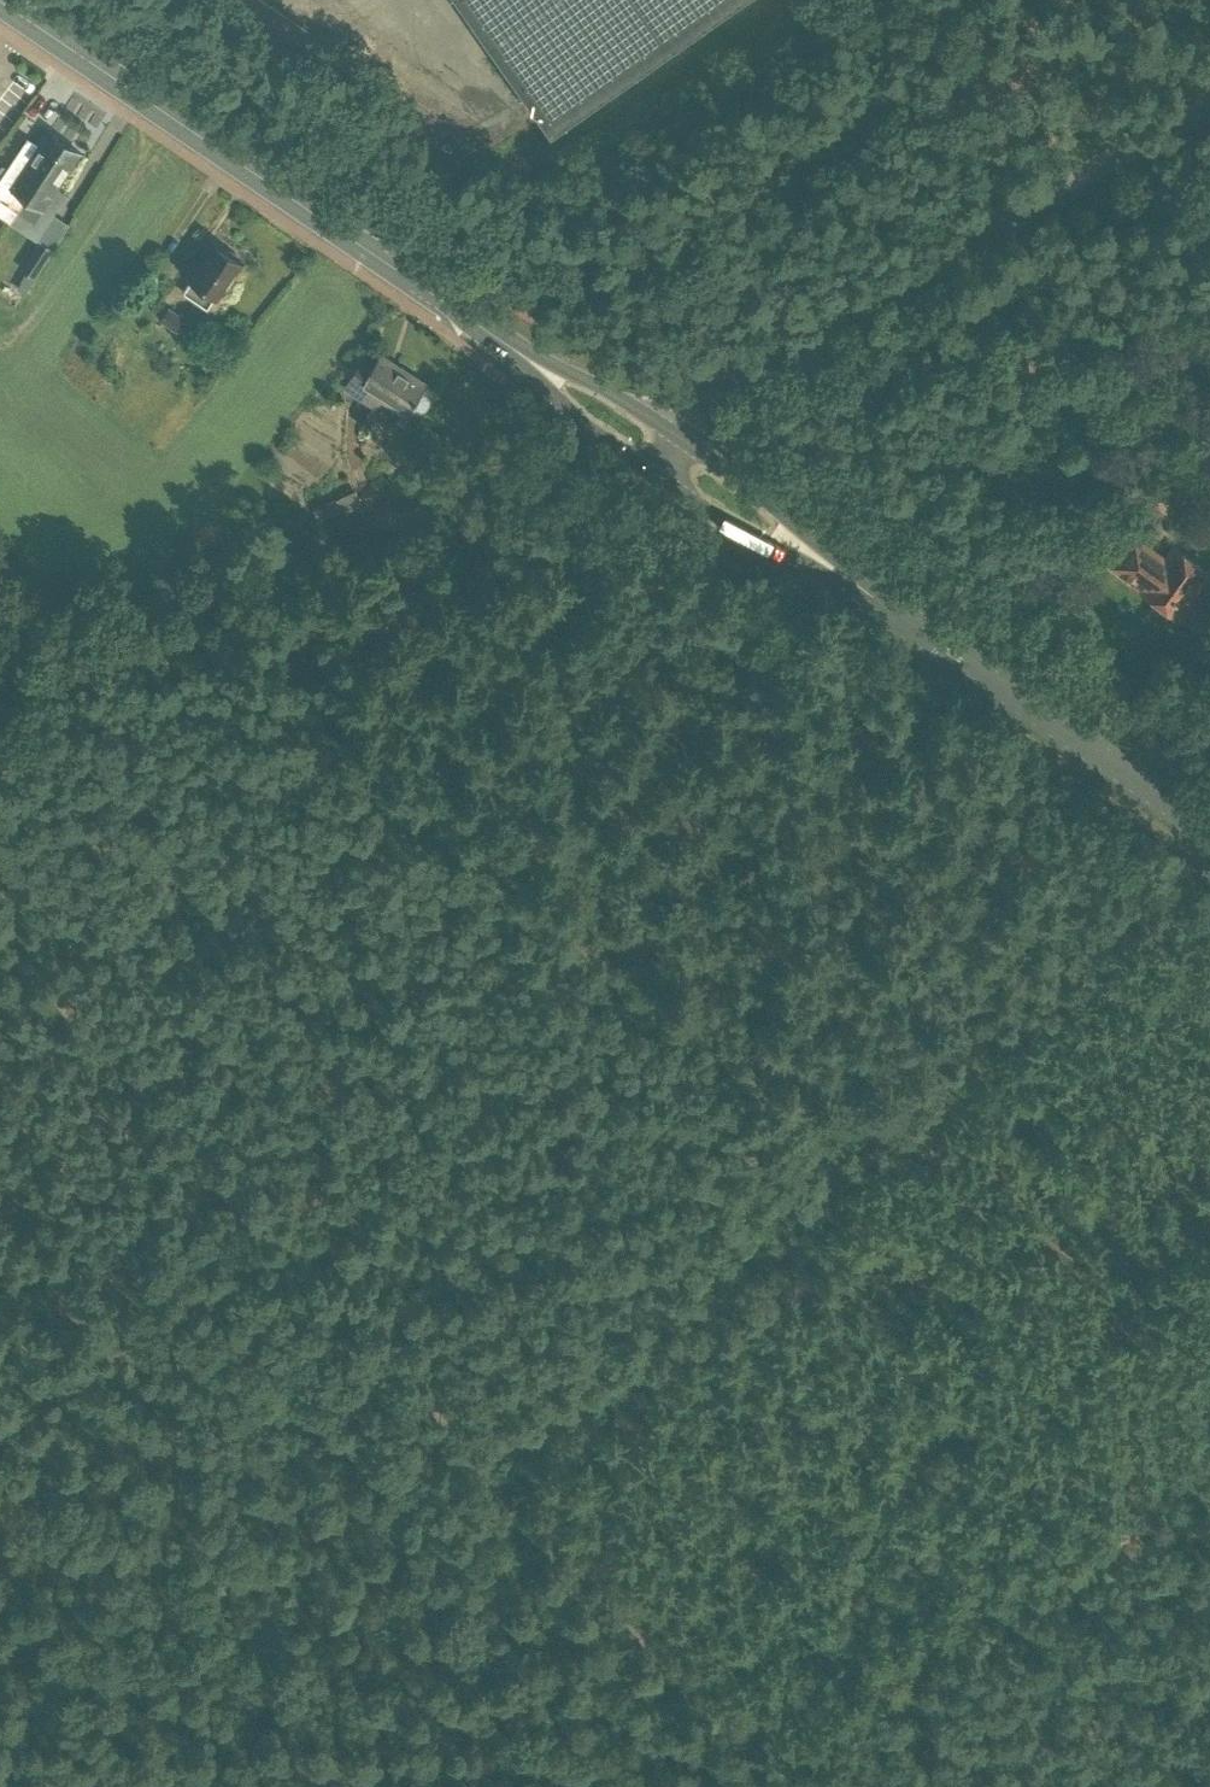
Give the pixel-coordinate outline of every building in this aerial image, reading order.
[(551,128),(734,0),(461,0),(551,128)] [(28,197),(65,141),(47,129),(37,144),(29,139),(0,183),(0,202),(17,214),(28,197)] [(65,141),(28,197),(44,208),(51,196),(52,196),(81,152),(65,141)] [(23,270),(38,279),(56,249),(42,240),(23,270)] [(190,276),(191,277),(182,290),(208,308),(218,294),(218,295),(241,261),(214,242),(190,276)] [(160,320),(178,331),(186,318),(169,308),(160,320)] [(359,364),(345,386),(355,393),(376,406),(381,399),(404,414),(409,406),(413,409),(419,410),(425,407),(429,401),(430,395),(427,389),(423,385),(425,383),(380,354),(370,370),(359,364)] [(1113,566),(1144,588),(1142,590),(1181,619),(1194,602),(1190,599),(1209,572),(1174,547),(1168,554),(1161,555),(1135,536),(1113,566)]
